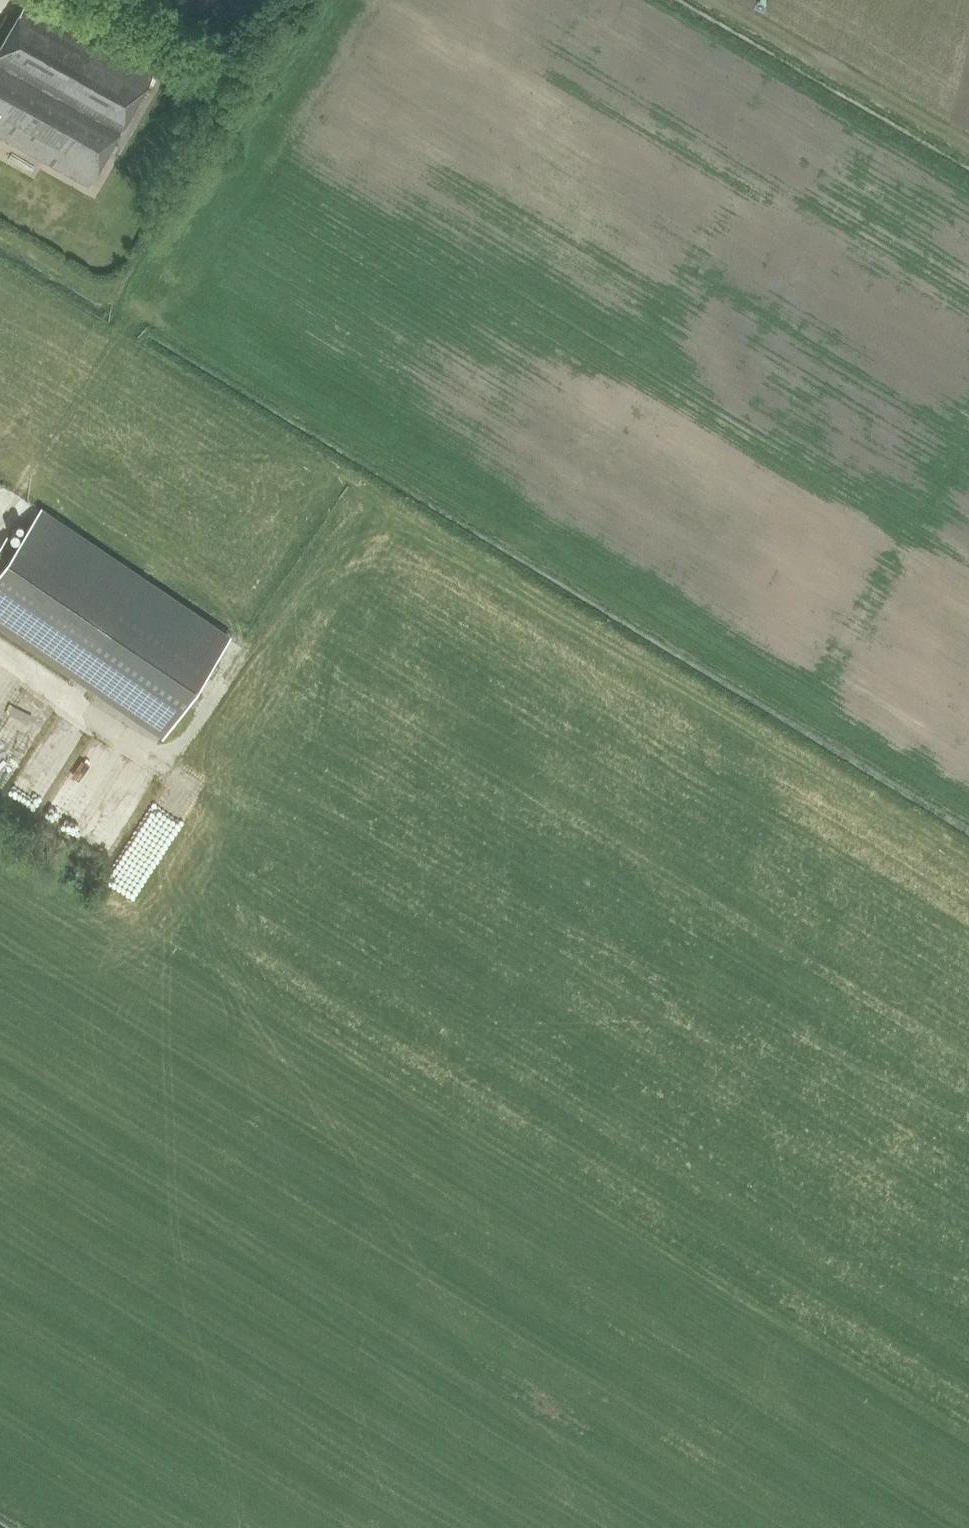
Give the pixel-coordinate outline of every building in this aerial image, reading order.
[(87,181),(152,63),(38,0),(24,0),(1,42),(0,42),(0,134),(87,181)] [(162,738),(231,637),(41,509),(0,569),(0,628),(162,738)] [(100,768),(100,779),(130,778),(130,767),(100,768)]
